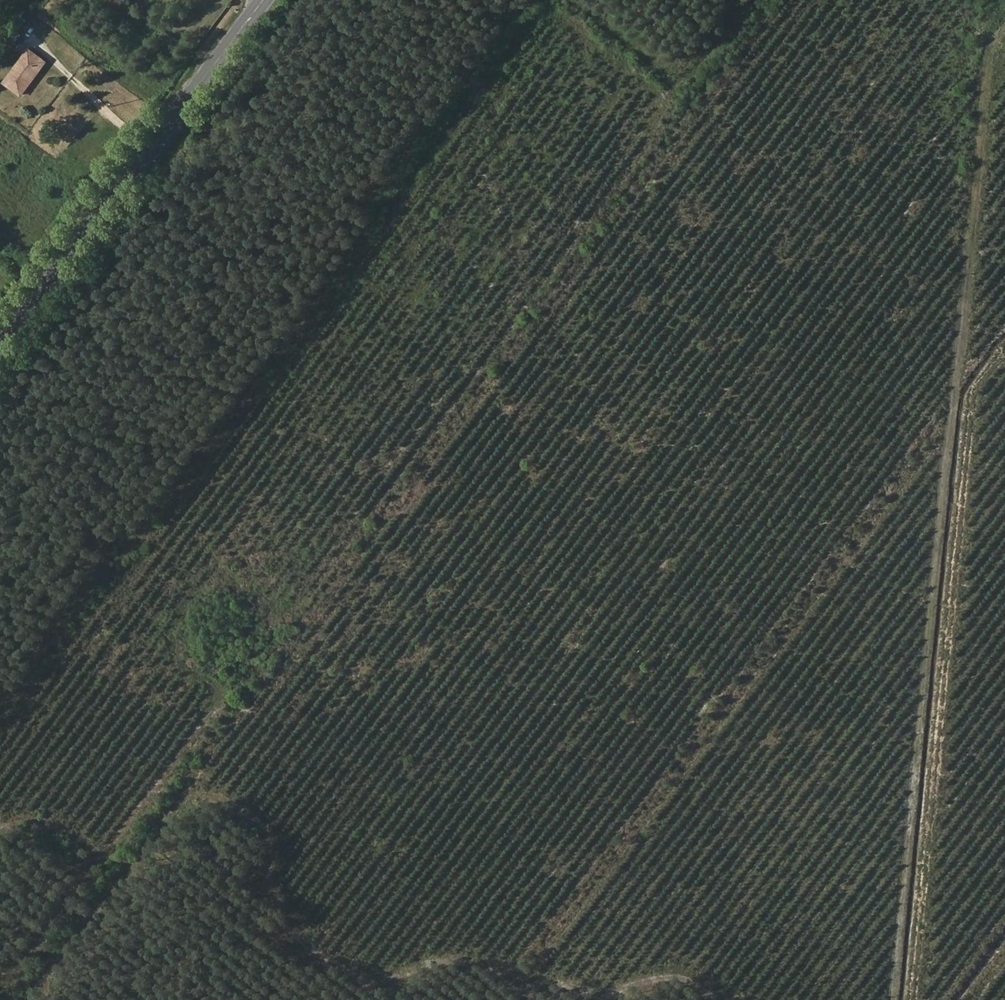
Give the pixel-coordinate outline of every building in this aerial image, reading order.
[(47,64),(30,50),(4,82),(22,96),(47,64)]
